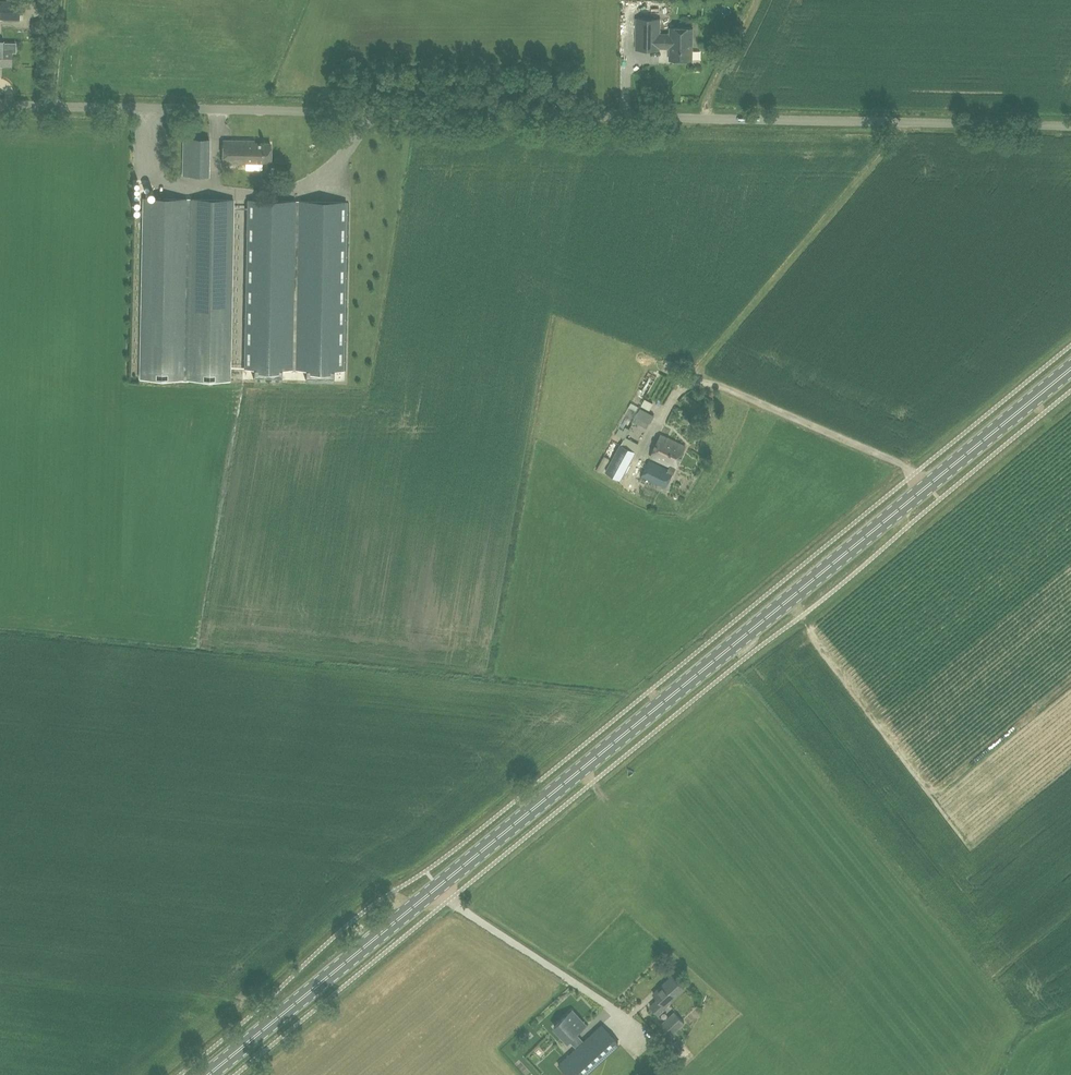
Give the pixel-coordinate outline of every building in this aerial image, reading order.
[(0,16),(0,17),(0,19),(19,20),(20,2),(19,2),(19,0),(0,0),(0,16)] [(659,20),(636,20),(636,50),(659,51),(659,45),(670,45),(669,61),(691,61),(692,28),(672,28),(671,37),(659,37),(659,20)] [(12,65),(12,49),(0,48),(0,65),(12,65)] [(184,138),(183,174),(209,174),(210,138),(184,138)] [(254,141),(223,140),(222,163),(262,164),(262,161),(270,161),(271,143),(254,143),(254,141)] [(152,178),(145,177),(144,185),(152,185),(152,178)] [(233,201),(143,199),(140,381),(229,383),(233,201)] [(345,371),(348,202),(247,200),(244,370),(254,370),(254,380),(281,380),(281,370),(306,371),(306,381),(333,381),(334,371),(345,371)] [(651,425),(656,413),(643,408),(638,420),(651,425)] [(660,435),(650,457),(671,466),(676,468),(685,446),(660,435)] [(636,452),(621,444),(606,472),(621,480),(636,452)] [(667,489),(676,468),(671,466),(669,470),(649,461),(642,478),(667,489)] [(663,1011),(662,1009),(684,989),(672,976),(653,994),(658,1000),(650,1007),(658,1016),(663,1011)] [(570,1041),(576,1048),(584,1041),(577,1034),(582,1029),(586,1026),(572,1011),(555,1028),(568,1042),(570,1041)] [(671,1037),(685,1025),(675,1012),(660,1026),(671,1037)] [(558,1065),(567,1074),(587,1074),(621,1044),(602,1024),(584,1041),(576,1048),(558,1065)] [(621,1074),(636,1074),(642,1068),(633,1061),(621,1074)]
